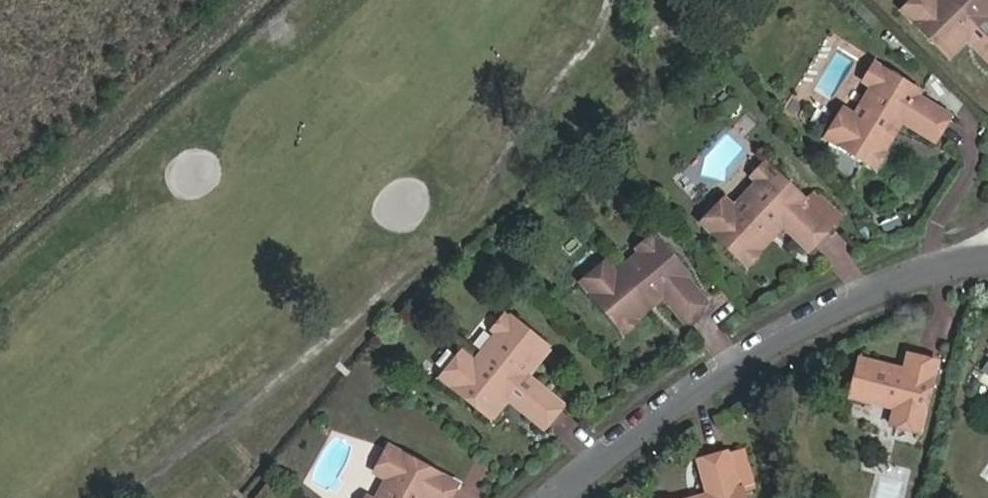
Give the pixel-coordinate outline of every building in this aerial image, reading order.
[(904,16),(921,0),(920,0),(905,0),(896,9),(904,16)] [(904,16),(901,19),(935,58),(945,61),(953,56),(956,52),(960,46),(959,37),(954,30),(963,21),(966,19),(973,27),(982,19),(987,13),(987,0),(942,0),(943,0),(934,8),(928,2),(926,0),(921,0),(904,16)] [(928,2),(934,8),(943,0),(942,0),(930,0),(928,2)] [(960,46),(970,57),(987,39),(987,26),(982,19),(973,27),(966,19),(963,21),(954,30),(959,37),(960,46)] [(970,57),(987,75),(987,39),(970,57)] [(865,86),(875,70),(866,65),(857,82),(865,86)] [(914,93),(875,70),(865,86),(853,106),(863,111),(857,123),(838,111),(835,119),(831,117),(821,133),(826,134),(822,141),(864,168),(874,168),(880,158),(876,156),(885,139),(873,134),(880,125),(890,130),(894,123),(931,144),(945,118),(911,101),(914,93)] [(885,139),(890,130),(880,125),(873,134),(885,139)] [(743,177),(752,187),(768,171),(758,162),(743,177)] [(768,171),(752,187),(732,206),(739,213),(733,219),(719,205),(714,211),(710,207),(697,216),(702,221),(698,227),(740,269),(750,261),(749,254),(762,243),(753,233),(760,226),(770,236),(779,229),(800,254),(822,231),(796,205),(801,201),(768,171)] [(753,233),(762,243),(770,236),(760,226),(753,233)] [(613,269),(644,304),(652,297),(674,327),(698,308),(677,281),(679,278),(648,241),(644,244),(640,241),(631,245),(627,249),(626,251),(630,257),(613,269)] [(620,324),(635,312),(605,275),(598,267),(570,287),(614,338),(625,331),(620,324)] [(635,312),(644,304),(613,269),(605,275),(635,312)] [(515,381),(520,375),(535,358),(539,358),(545,350),(546,346),(514,320),(510,321),(503,315),(493,327),(496,330),(477,354),(483,360),(476,368),(470,363),(463,357),(458,363),(443,379),(440,383),(489,422),(501,408),(497,405),(503,398),(507,393),(499,386),(507,376),(515,381)] [(483,360),(477,354),(470,363),(476,368),(483,360)] [(899,354),(894,372),(893,378),(879,375),(881,369),(847,359),(837,396),(884,407),(877,427),(909,435),(926,360),(899,354)] [(438,375),(443,379),(458,363),(453,359),(438,375)] [(893,378),(894,372),(881,369),(879,375),(893,378)] [(515,408),(533,385),(520,375),(515,381),(507,376),(499,386),(507,393),(503,398),(515,408)] [(562,407),(533,385),(515,408),(542,431),(562,407)] [(376,497),(417,497),(419,497),(447,497),(454,483),(388,448),(386,452),(378,469),(375,476),(384,481),(376,497)] [(373,466),(378,469),(386,452),(380,449),(373,466)] [(734,490),(725,492),(717,450),(687,458),(698,497),(736,497),(734,490)]
